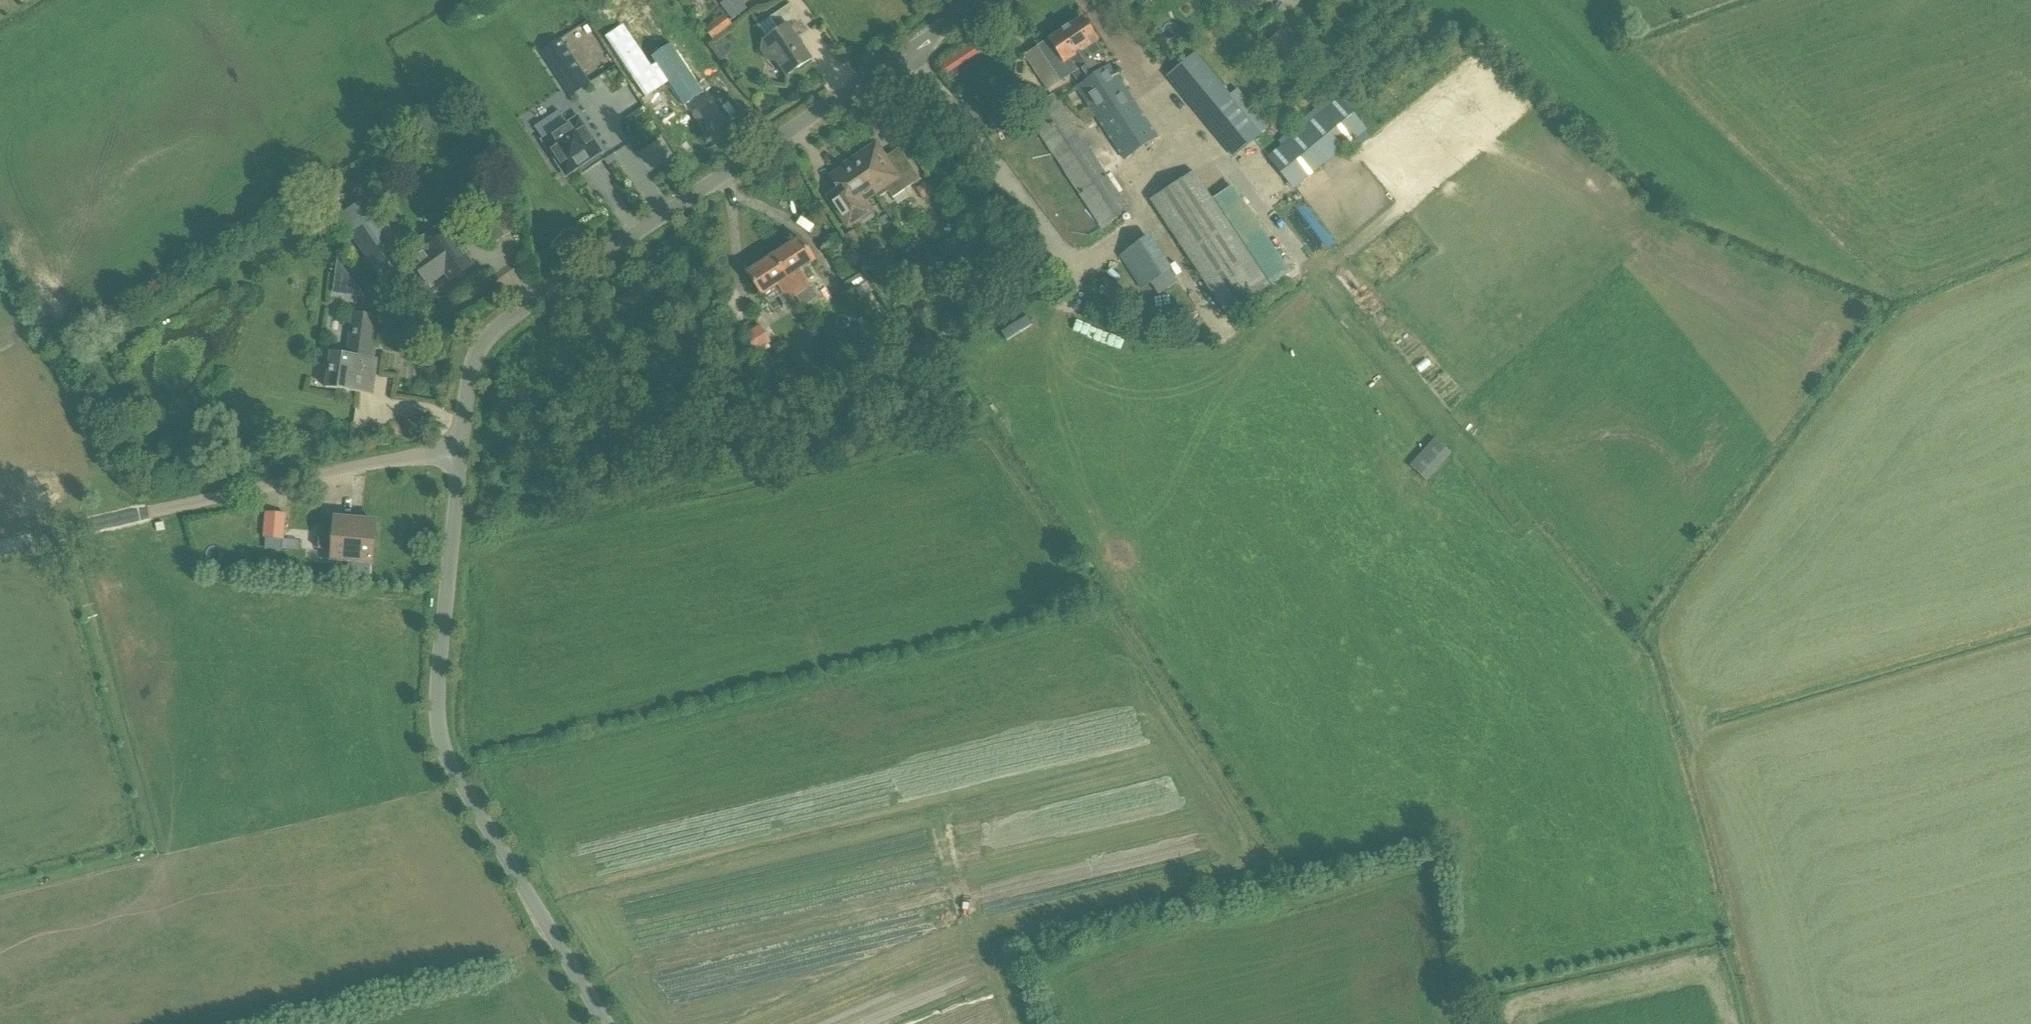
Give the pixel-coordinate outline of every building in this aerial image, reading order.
[(788,78),(813,61),(788,23),(800,16),(793,6),(774,19),(783,32),(765,43),(766,43),(764,52),(770,61),(778,63),(788,78)] [(1059,69),(1076,57),(1081,64),(1076,67),(1086,82),(1077,88),(1123,161),(1158,139),(1111,66),(1101,72),(1092,58),(1100,52),(1095,45),(1098,43),(1083,19),(1043,45),(1059,69)] [(621,33),(602,46),(638,100),(661,85),(678,111),(699,97),(665,46),(644,60),(651,71),(648,73),(621,33)] [(573,94),(589,83),(560,39),(544,50),(573,94)] [(1269,128),(1242,95),(1233,102),(1195,55),(1168,78),(1235,158),(1269,128)] [(1103,231),(1130,213),(1054,95),(1026,114),(1103,231)] [(1341,100),(1270,156),(1294,192),(1366,132),(1341,100)] [(606,156),(583,120),(548,143),(570,179),(606,156)] [(646,169),(667,158),(655,137),(635,148),(646,169)] [(876,145),(852,161),(853,163),(850,165),(875,197),(876,197),(878,201),(890,193),(894,200),(921,182),(914,170),(901,179),(887,159),(886,160),(876,145)] [(867,203),(875,197),(850,165),(831,178),(839,191),(828,198),(848,230),(873,213),(867,203)] [(1151,201),(1227,316),(1271,288),(1194,172),(1151,201)] [(345,229),(391,295),(423,275),(377,207),(376,208),(371,201),(352,213),(357,221),(345,229)] [(427,249),(451,283),(475,267),(450,233),(427,249)] [(1119,257),(1142,291),(1173,270),(1151,236),(1119,257)] [(820,301),(811,288),(800,272),(816,262),(801,239),(774,257),(808,308),(820,301)] [(797,315),(808,308),(774,257),(748,274),(762,296),(765,295),(769,301),(778,295),(779,297),(784,294),(797,315)] [(850,292),(869,281),(857,263),(839,275),(850,292)] [(357,287),(345,271),(337,270),(333,293),(347,295),(357,287)] [(387,318),(356,313),(355,321),(360,322),(359,332),(357,331),(356,336),(358,336),(355,356),(334,353),(334,355),(337,355),(335,369),(334,369),(333,374),(334,374),(332,388),(329,388),(329,389),(363,394),(366,374),(378,376),(381,360),(374,359),(375,350),(382,351),(387,318)] [(1001,333),(1006,341),(1032,325),(1026,317),(1001,333)] [(770,345),(759,327),(743,337),(753,355),(770,345)] [(1410,467),(1428,483),(1453,455),(1435,439),(1410,467)] [(286,514),(266,513),(264,537),(284,539),(286,514)] [(332,560),(374,564),(377,523),(334,520),(334,532),(320,531),(318,551),(332,552),(332,560)]
